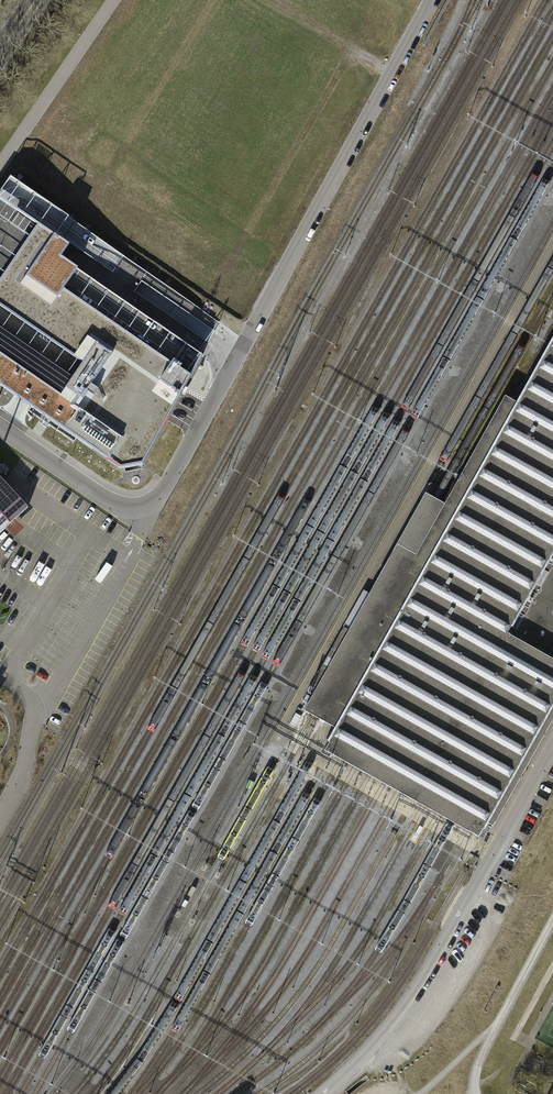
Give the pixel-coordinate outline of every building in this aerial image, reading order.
[(0,199),(0,385),(47,417),(46,418),(120,469),(143,465),(203,356),(62,259),(70,247),(0,199)] [(519,402),(514,399),(506,394),(445,503),(438,499),(426,492),(303,710),(314,716),(331,725),(334,727),(327,741),(328,742),(324,750),(340,760),(355,768),(369,775),(384,784),(398,792),(423,806),(437,814),(452,822),(466,830),(479,837),(552,705),(552,341),(519,402)] [(0,466),(0,470),(4,474),(9,470),(3,463),(0,466)] [(28,508),(0,477),(0,533),(28,508)]
